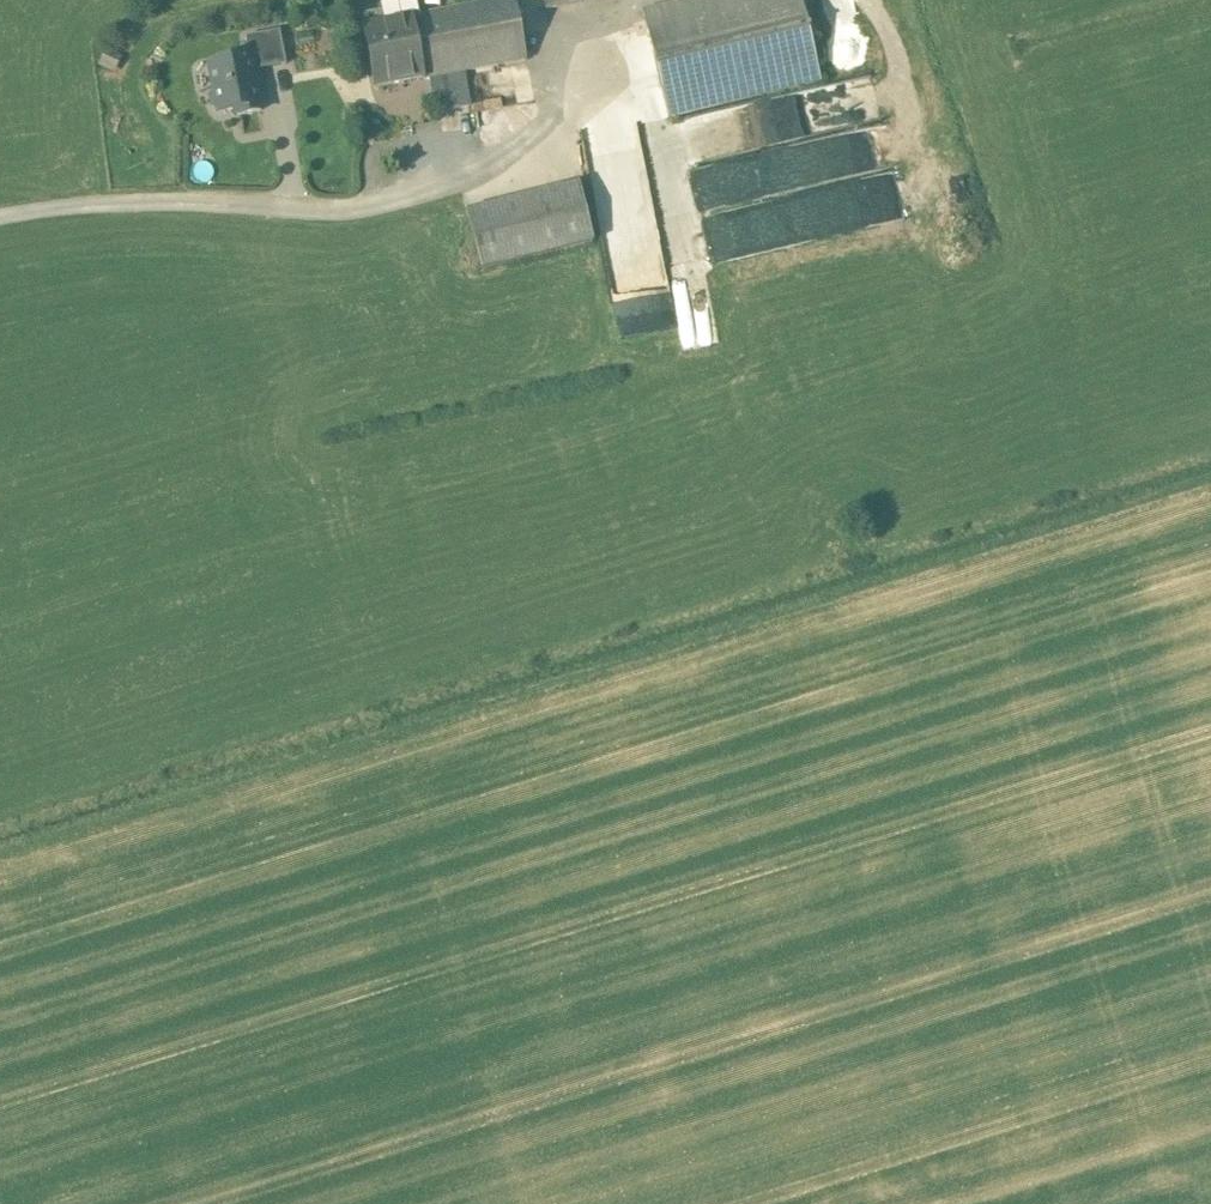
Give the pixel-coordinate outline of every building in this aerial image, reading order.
[(380,7),(382,14),(384,26),(419,19),(415,0),(380,7)] [(431,81),(464,75),(526,62),(514,0),(419,19),(431,81)] [(668,115),(824,84),(807,0),(670,0),(646,5),(668,115)] [(382,14),(360,18),(362,30),(384,26),(382,14)] [(362,30),(374,92),(430,81),(431,81),(419,19),(384,26),(362,30)] [(280,33),(246,40),(250,59),(251,58),(254,73),(287,67),(280,33)] [(250,59),(210,66),(216,95),(212,100),(213,108),(219,111),(220,116),(236,113),(237,118),(262,114),(254,73),(251,58),(250,59)] [(431,81),(430,81),(436,115),(470,109),(464,75),(431,81)] [(695,168),(706,214),(837,182),(843,206),(858,203),(864,227),(906,217),(882,118),(858,124),(848,80),(700,115),(712,164),(695,168)] [(593,244),(579,185),(466,213),(480,272),(593,244)]
